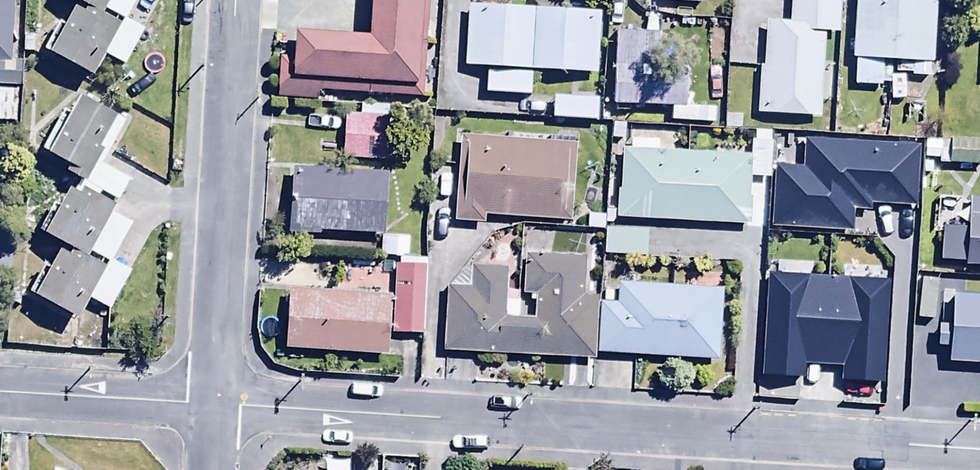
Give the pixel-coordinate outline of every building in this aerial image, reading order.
[(45,57),(94,87),(108,63),(122,72),(146,33),(127,22),(141,0),(54,0),(76,11),(65,34),(58,30),(45,57)] [(425,0),(372,0),(370,39),(283,35),(280,90),(420,98),(425,0)] [(637,6),(702,9),(703,0),(637,0),(637,6)] [(788,29),(762,28),(758,123),(818,125),(822,37),(843,38),(845,0),(790,0),(788,29)] [(853,93),(890,94),(889,104),(904,104),(905,80),(936,81),(939,0),(857,0),(853,93)] [(486,75),(486,98),(531,100),(532,77),(597,80),(600,18),(595,17),(595,8),(556,6),(555,18),(504,16),(505,5),(469,3),(466,74),(486,75)] [(19,91),(20,68),(16,68),(18,7),(0,6),(0,91),(19,91)] [(614,112),(670,111),(670,127),(716,128),(716,110),(687,110),(687,94),(658,94),(658,38),(614,38),(614,112)] [(15,126),(15,95),(0,95),(0,126),(15,126)] [(554,99),(552,124),(600,127),(601,102),(554,99)] [(43,268),(27,299),(79,329),(92,307),(110,317),(132,278),(113,267),(135,228),(112,215),(114,210),(99,202),(101,198),(117,207),(128,186),(102,171),(127,126),(82,100),(72,118),(65,114),(41,157),(69,173),(65,180),(77,187),(62,213),(54,208),(36,239),(72,260),(71,263),(62,258),(53,274),(43,268)] [(346,119),(343,164),(390,166),(393,112),(361,110),(361,120),(346,119)] [(751,146),(751,161),(751,181),(773,182),(774,136),(754,136),(753,146),(751,146)] [(571,226),(577,151),(461,142),(455,226),(484,229),(485,219),(571,226)] [(924,143),(923,163),(948,164),(948,170),(979,171),(979,146),(924,143)] [(658,145),(631,144),(631,156),(623,156),(622,195),(617,195),(616,223),(748,229),(751,181),(751,161),(658,158),(658,145)] [(387,181),(290,177),(287,242),(322,243),(323,238),(385,240),(387,181)] [(964,273),(979,274),(979,205),(969,204),(967,234),(943,233),(941,267),(965,268),(964,273)] [(606,235),(605,259),(648,261),(649,237),(606,235)] [(382,242),(381,262),(408,262),(409,242),(382,242)] [(447,291),(445,356),(595,362),(597,301),(586,301),(587,265),(525,263),(523,300),(534,300),(533,322),(518,321),(519,298),(507,297),(508,275),(470,273),(469,291),(447,291)] [(394,303),(392,337),(422,338),(425,272),(395,271),(394,303)] [(921,286),(917,324),(931,325),(935,288),(921,286)] [(811,305),(808,361),(876,365),(880,289),(845,287),(844,307),(811,305)] [(602,304),(599,359),(720,366),(724,294),(619,288),(618,305),(602,304)] [(392,337),(394,303),(291,299),(287,356),(391,360),(392,337)] [(764,300),(760,336),(782,338),(786,303),(764,300)] [(948,368),(979,370),(979,302),(953,300),(951,330),(937,329),(936,354),(948,355),(948,368)]
